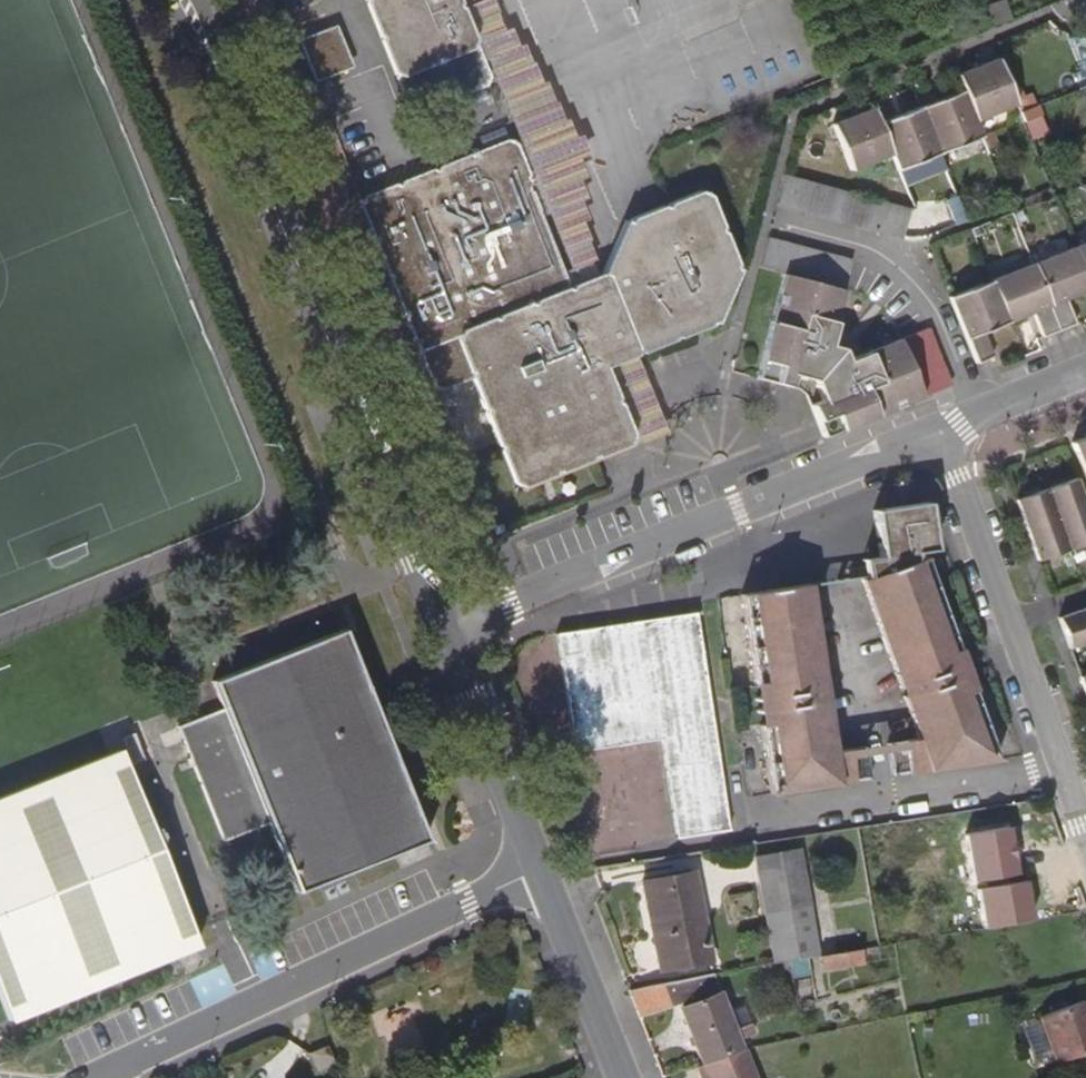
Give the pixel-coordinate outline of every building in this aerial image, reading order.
[(411,112),(484,83),(457,14),(452,0),(364,0),(411,112)] [(567,286),(535,298),(551,340),(619,313),(603,272),(592,276),(484,4),(492,0),(452,0),(457,14),(473,8),(581,280),(567,286)] [(303,35),(312,76),(352,67),(342,26),(303,35)] [(1017,104),(998,59),(958,75),(964,90),(976,121),(1017,104)] [(976,121),(964,90),(922,107),(941,152),(982,136),(976,121)] [(941,152),(922,107),(881,123),(893,154),(899,169),(941,152)] [(893,154),(881,123),(875,108),(834,124),(853,170),(893,154)] [(359,202),(404,314),(435,390),(470,376),(497,445),(506,448),(615,405),(599,363),(639,347),(641,353),(642,350),(710,327),(712,323),(717,324),(734,283),(738,270),(735,268),(738,264),(710,194),(700,189),(626,220),(603,272),(619,313),(551,340),(535,298),(567,286),(508,142),(399,186),(361,201),(359,202)] [(790,207),(798,179),(784,175),(776,204),(790,207)] [(803,211),(811,182),(798,179),(790,207),(797,209),(803,211)] [(818,215),(826,187),(811,182),(803,211),(818,215)] [(831,218),(839,190),(826,187),(818,215),(831,218)] [(846,222),(854,194),(839,190),(831,218),(846,222)] [(860,226),(868,197),(854,194),(846,222),(860,226)] [(874,230),(882,201),(868,197),(860,226),(874,230)] [(889,233),(897,205),(882,201),(874,230),(889,233)] [(911,209),(897,205),(889,233),(904,237),(911,209)] [(773,272),(781,242),(768,239),(760,269),(773,272)] [(783,275),(786,275),(793,245),(781,242),(773,272),(783,275)] [(1074,248),(1085,278),(1085,243),(1074,248)] [(801,280),(809,249),(793,245),(786,275),(801,280)] [(1085,291),(1085,278),(1074,248),(1033,264),(1060,331),(1076,324),(1066,299),(1085,291)] [(801,280),(814,283),(822,253),(809,249),(801,280)] [(814,283),(829,287),(836,257),(822,253),(814,283)] [(829,287),(842,291),(850,260),(836,257),(829,287)] [(1060,331),(1033,264),(991,281),(1008,323),(1033,313),(1042,337),(1060,331)] [(828,345),(842,291),(829,287),(814,283),(801,280),(786,275),(783,275),(756,378),(789,387),(792,376),(813,381),(842,349),(828,345)] [(1008,323),(991,281),(951,298),(977,363),(994,356),(984,331),(1008,323)] [(901,341),(907,354),(935,343),(930,330),(901,341)] [(889,411),(924,397),(918,381),(912,368),(907,354),(901,341),(849,362),(844,349),(842,349),(813,381),(815,382),(823,401),(811,405),(824,437),(889,411)] [(907,354),(912,368),(941,356),(935,343),(907,354)] [(615,405),(619,403),(641,353),(639,347),(599,363),(615,405)] [(912,368),(918,381),(946,370),(941,356),(912,368)] [(497,445),(512,482),(518,485),(569,465),(581,461),(627,442),(631,433),(619,403),(615,405),(506,448),(497,445)] [(1072,443),(1085,479),(1085,437),(1072,443)] [(614,454),(583,466),(595,496),(626,484),(614,454)] [(571,468),(572,470),(584,501),(595,496),(583,466),(582,463),(571,468)] [(553,514),(584,501),(572,470),(541,483),(553,514)] [(1046,489),(1068,550),(1085,544),(1085,506),(1076,478),(1046,489)] [(1015,500),(1038,561),(1068,550),(1046,489),(1015,500)] [(873,513),(877,539),(886,538),(887,544),(878,546),(880,556),(882,572),(866,575),(866,576),(861,579),(900,686),(956,666),(952,654),(958,651),(926,559),(917,561),(916,553),(936,550),(928,502),(873,513)] [(807,583),(740,593),(754,686),(761,686),(763,699),(823,690),(807,583)] [(1069,648),(1085,642),(1085,609),(1059,619),(1069,648)] [(600,626),(554,634),(572,753),(661,741),(669,795),(675,839),(728,831),(694,612),(633,622),(634,632),(601,636),(600,626)] [(298,893),(426,841),(341,630),(213,681),(224,709),(178,727),(226,840),(269,823),(298,893)] [(891,775),(996,759),(971,687),(964,689),(958,675),(903,695),(919,739),(887,743),(891,775)] [(771,794),(870,779),(865,747),(833,752),(825,700),(765,708),(767,722),(760,723),(771,794)] [(196,949),(118,754),(0,801),(0,1005),(7,1024),(196,949)] [(776,962),(787,960),(808,956),(817,954),(829,952),(836,950),(834,931),(815,934),(810,906),(830,902),(826,880),(806,883),(799,848),(755,856),(776,962)] [(660,968),(711,958),(694,870),(642,880),(660,968)] [(829,952),(817,954),(819,971),(864,964),(861,947),(836,950),(829,952)] [(808,956),(787,960),(791,978),(811,975),(808,956)] [(629,988),(640,1017),(678,1005),(700,1063),(744,1047),(740,1038),(729,1010),(715,973),(629,988)] [(1084,998),(1040,1014),(1056,1060),(1085,1049),(1085,1003),(1084,998)] [(744,1005),(729,1010),(740,1038),(756,1032),(752,1021),(750,1021),(744,1005)] [(1022,1023),(1037,1066),(1055,1060),(1040,1017),(1022,1023)] [(744,1047),(700,1063),(707,1077),(759,1077),(747,1046),(744,1047)] [(694,1065),(699,1077),(707,1077),(700,1063),(694,1065)]
